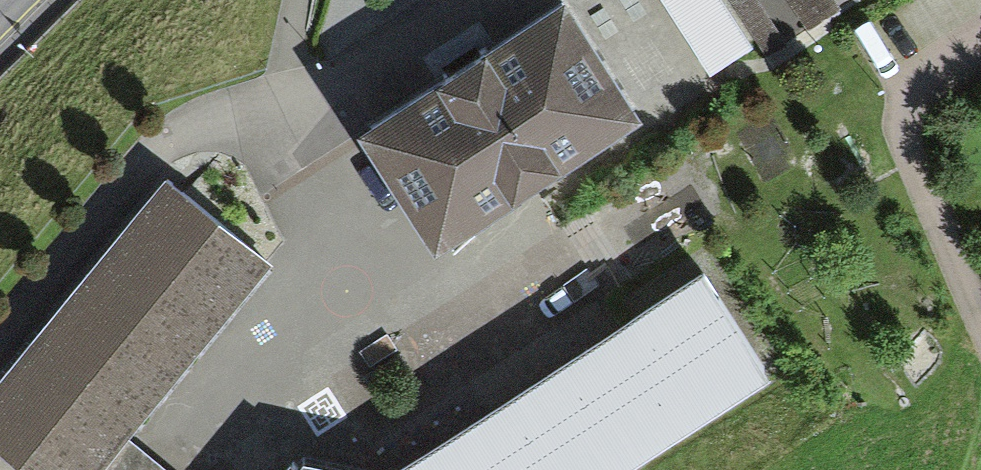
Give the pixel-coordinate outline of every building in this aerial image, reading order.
[(569,0),(557,0),(362,119),(433,234),(636,109),(569,0)] [(767,54),(788,41),(761,0),(732,0),(767,54)] [(808,27),(841,5),(838,0),(791,0),(808,27)] [(167,170),(0,370),(0,443),(33,469),(94,469),(127,430),(272,258),(167,170)] [(702,260),(385,464),(389,469),(602,469),(771,362),(702,260)] [(94,469),(175,469),(127,430),(94,469)] [(385,464),(305,446),(299,453),(290,446),(270,469),(389,469),(385,464)]
